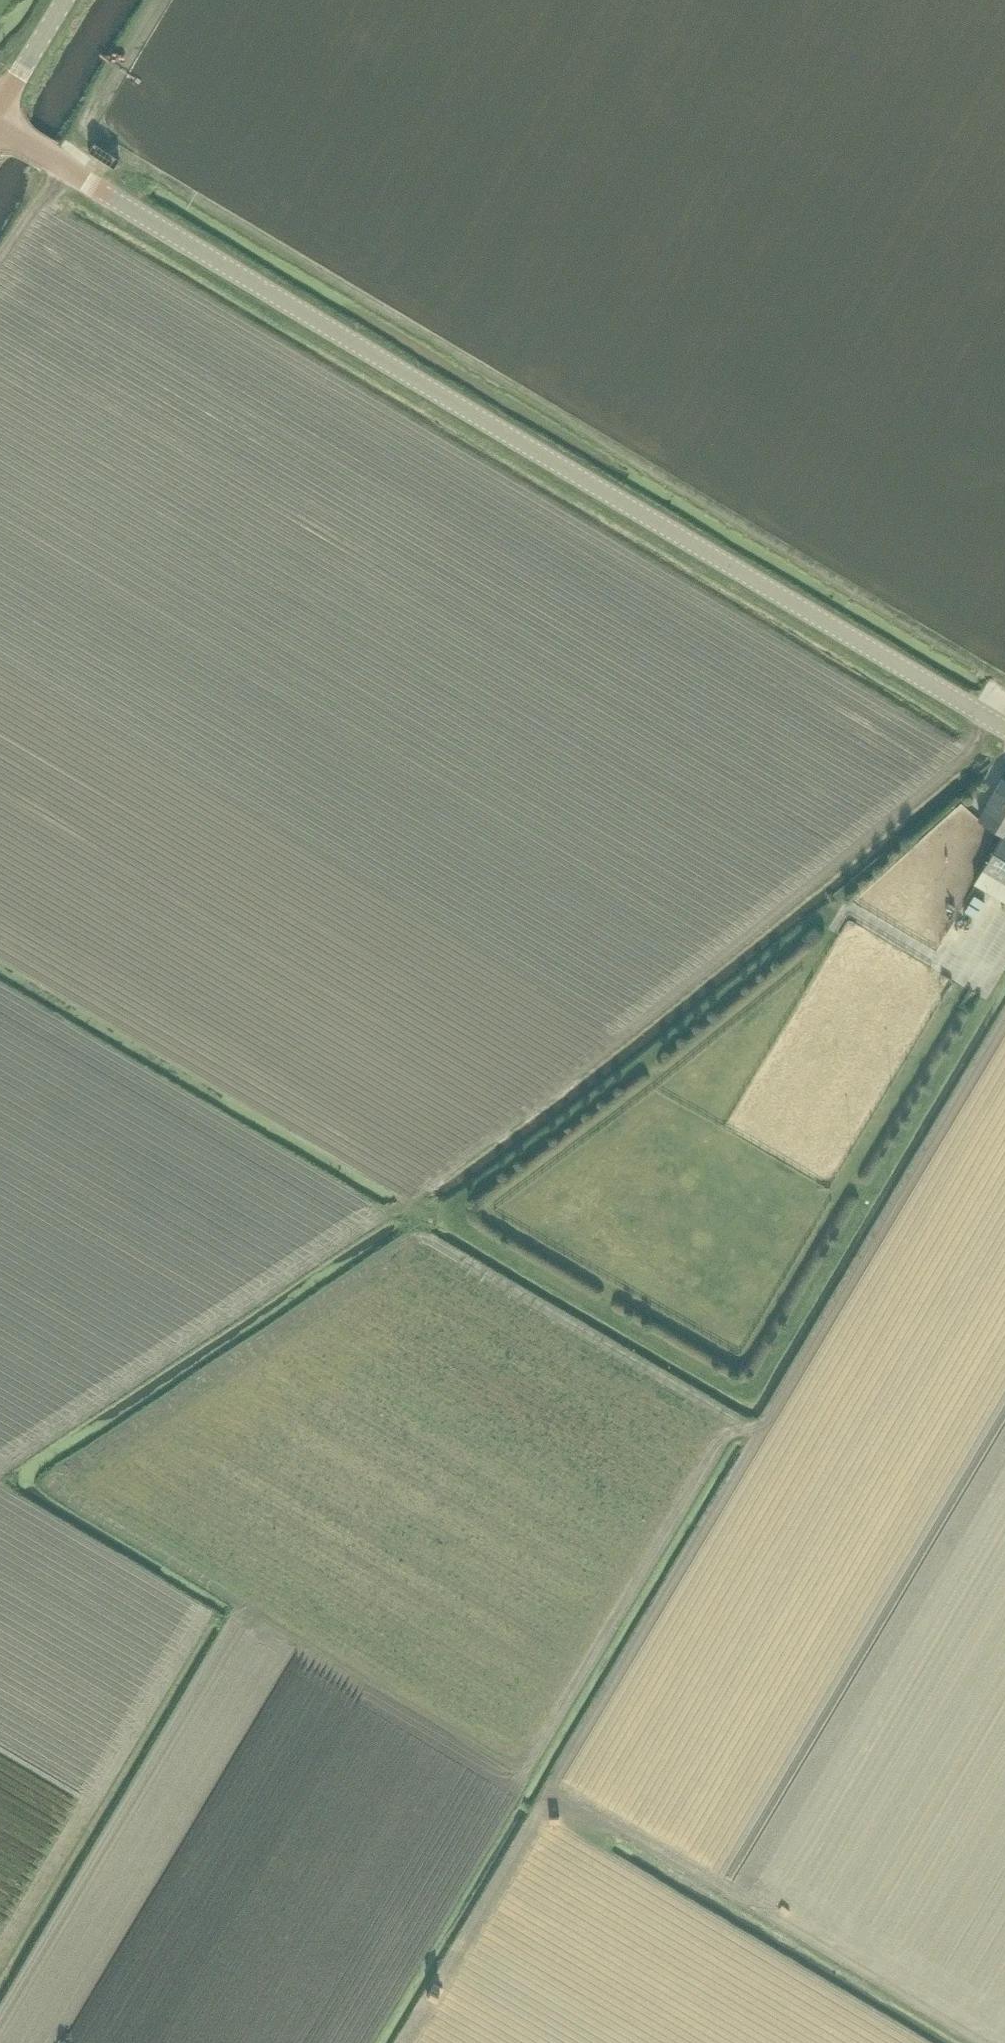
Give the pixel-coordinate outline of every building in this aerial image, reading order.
[(1004,834),(1004,833),(1004,780),(1002,778),(984,809),(985,811),(980,820),(1003,833),(982,868),(1004,881),(1004,835),(1004,834)]
